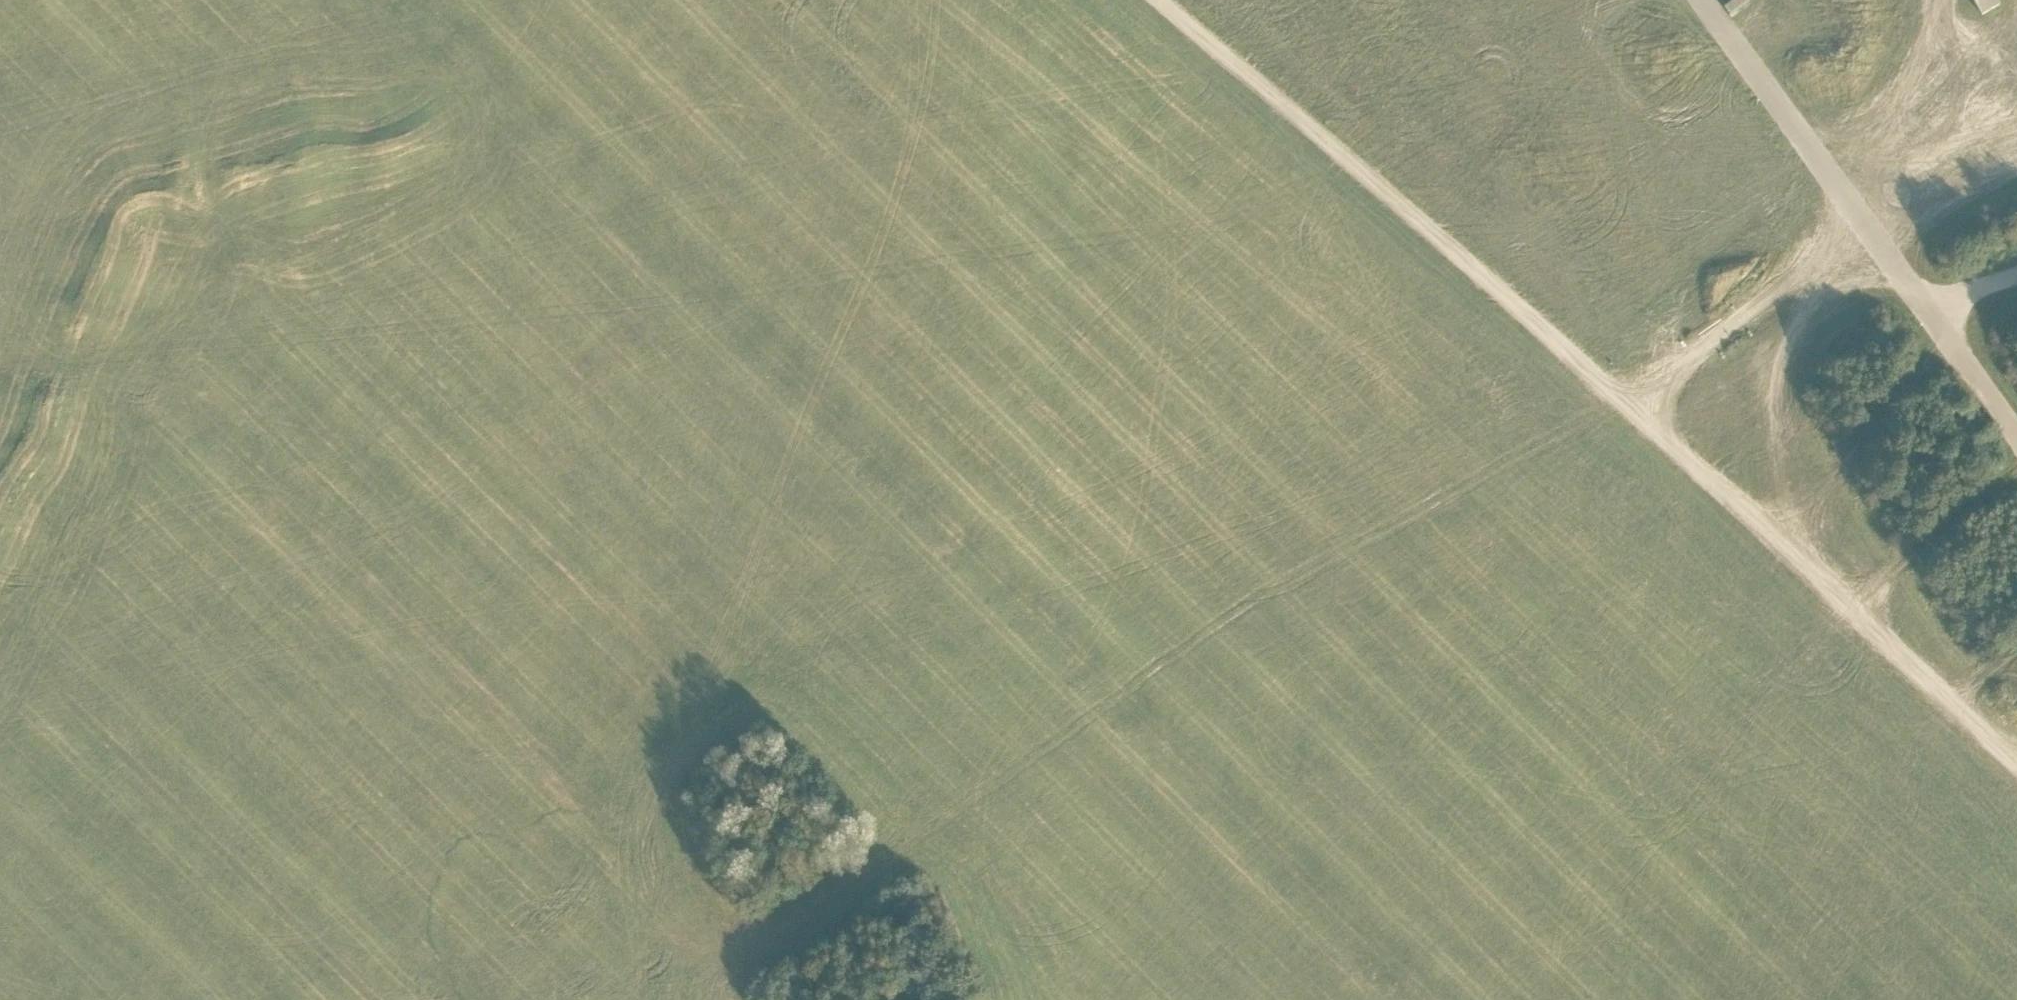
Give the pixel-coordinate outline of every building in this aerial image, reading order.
[(1999,4),(1996,0),(1973,0),(1981,14),(1999,4)]
